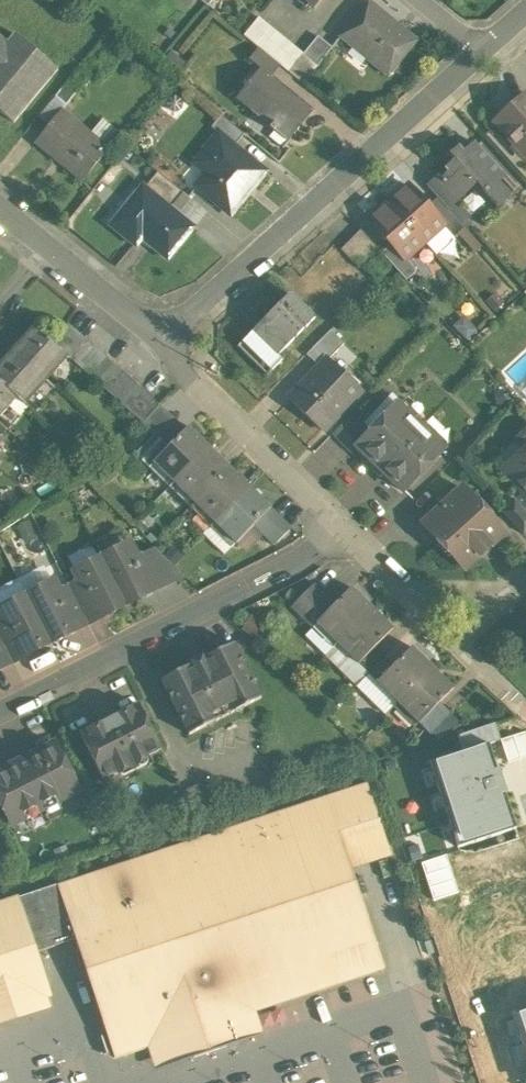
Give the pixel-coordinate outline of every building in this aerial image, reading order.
[(316,8),(322,0),(306,0),(316,8)] [(370,1),(340,37),(388,76),(418,41),(370,1)] [(304,54),(259,16),(244,34),(259,47),(282,65),(290,72),(304,54)] [(18,32),(11,41),(0,54),(0,108),(16,121),(60,67),(18,32)] [(0,32),(0,54),(11,41),(0,32)] [(333,48),(319,36),(304,54),(318,66),(333,48)] [(282,65),(259,47),(249,59),(261,69),(262,68),(272,76),(282,65)] [(272,76),(262,68),(261,69),(237,99),(271,126),(269,128),(273,131),(275,129),(289,141),(314,110),(272,76)] [(85,84),(74,75),(58,95),(70,104),(85,84)] [(516,103),(496,121),(525,155),(525,101),(519,107),(516,103)] [(65,107),(37,141),(85,181),(113,147),(65,107)] [(244,133),(221,115),(211,127),(218,132),(219,131),(234,144),(244,133)] [(234,144),(219,131),(218,132),(201,153),(214,163),(196,185),(231,213),(266,171),(234,144)] [(478,142),(467,152),(461,146),(452,154),(457,160),(447,170),(450,173),(443,180),(455,194),(466,184),(470,187),(480,178),(487,186),(483,190),(497,205),(511,192),(499,179),(506,173),(478,142)] [(184,191),(159,171),(147,185),(173,206),(184,191)] [(443,180),(439,176),(429,186),(439,197),(448,207),(458,197),(455,194),(443,180)] [(147,185),(145,183),(112,223),(138,244),(144,237),(169,258),(196,225),(173,206),(147,185)] [(429,206),(410,185),(391,202),(426,241),(444,225),(445,224),(429,206)] [(448,207),(439,197),(429,206),(445,224),(444,225),(455,237),(466,227),(448,207)] [(426,241),(391,202),(371,220),(392,244),(406,259),(407,259),(426,241)] [(362,229),(343,249),(360,266),(379,247),(362,229)] [(406,259),(392,244),(383,252),(408,279),(418,270),(407,259),(406,259)] [(381,253),(367,267),(378,278),(392,264),(381,253)] [(317,318),(294,295),(292,294),(289,295),(240,345),(269,374),(284,359),(280,355),(317,318)] [(69,324),(53,342),(63,350),(78,332),(69,324)] [(36,329),(15,352),(45,379),(66,356),(67,356),(68,355),(63,350),(53,342),(36,327),(35,328),(36,329)] [(346,343),(332,329),(309,353),(322,365),(323,363),(324,365),(330,359),(346,343)] [(78,332),(63,350),(68,355),(72,359),(87,340),(78,332)] [(87,340),(72,359),(81,366),(96,348),(87,340)] [(96,348),(81,366),(89,374),(105,356),(96,348)] [(0,368),(0,382),(19,399),(24,404),(25,403),(24,402),(45,379),(15,352),(0,368)] [(105,356),(89,374),(99,383),(114,364),(105,356)] [(324,365),(292,398),(324,429),(362,389),(330,359),(324,365)] [(114,364),(99,383),(108,391),(123,373),(114,364)] [(123,373),(108,391),(117,399),(132,381),(123,373)] [(132,381),(117,399),(125,407),(141,389),(132,381)] [(17,398),(18,399),(19,399),(0,382),(0,417),(17,398)] [(141,389),(125,407),(134,415),(149,397),(141,389)] [(149,397),(134,415),(144,423),(159,405),(149,397)] [(446,449),(399,403),(373,430),(358,445),(359,446),(405,491),(446,449)] [(159,405),(144,423),(155,433),(176,420),(159,405)] [(355,413),(335,433),(354,451),(359,446),(358,445),(373,430),(355,413)] [(176,420),(155,433),(170,447),(187,430),(176,420)] [(170,447),(155,462),(175,482),(209,448),(189,428),(187,430),(170,447)] [(209,448),(175,482),(196,502),(229,468),(209,448)] [(506,468),(525,491),(525,451),(506,468)] [(229,468),(196,502),(216,522),(250,488),(229,468)] [(250,488),(216,522),(237,542),(254,525),(270,508),(250,488)] [(505,533),(464,488),(425,523),(466,568),(505,533)] [(503,511),(524,535),(525,532),(525,513),(515,501),(503,511)] [(270,508),(254,525),(264,535),(280,518),(270,508)] [(280,518),(264,535),(275,546),(292,528),(280,518)] [(136,560),(128,544),(102,557),(126,605),(152,592),(151,590),(136,560)] [(156,550),(136,560),(151,590),(181,574),(156,550)] [(126,605),(102,557),(76,571),(81,581),(99,616),(100,618),(126,605)] [(99,616),(81,581),(69,587),(87,622),(99,616)] [(57,593),(52,582),(26,596),(50,643),(76,630),(57,593)] [(334,606),(314,586),(292,607),(314,629),(318,624),(317,623),(334,606)] [(87,622),(69,587),(57,593),(75,628),(87,622)] [(334,606),(317,623),(318,624),(338,643),(372,609),(352,588),(334,606)] [(26,596),(0,609),(4,616),(23,654),(24,656),(50,643),(26,596)] [(372,609),(338,643),(359,664),(376,647),(393,629),(372,609)] [(0,618),(0,637),(11,660),(23,654),(4,616),(0,618)] [(0,637),(0,666),(11,660),(0,637)] [(191,665),(161,681),(188,735),(261,698),(233,644),(203,659),(202,658),(191,663),(191,665)] [(376,647),(359,664),(368,673),(384,657),(385,656),(376,647)] [(394,666),(378,682),(399,703),(433,668),(412,648),(394,666)] [(384,657),(368,673),(377,682),(378,682),(394,666),(384,657)] [(433,668),(399,703),(419,723),(435,707),(453,688),(433,668)] [(138,705),(80,734),(102,778),(127,766),(131,773),(138,769),(135,762),(160,749),(138,705)] [(435,707),(419,723),(428,733),(445,716),(435,707)] [(525,732),(500,741),(508,763),(525,757),(525,734),(525,732)] [(0,772),(0,801),(12,825),(79,791),(55,744),(0,772)] [(514,827),(488,747),(431,766),(458,847),(514,827)] [(207,780),(195,786),(207,809),(218,803),(207,780)] [(367,784),(41,892),(57,941),(74,935),(115,1058),(179,1037),(185,1054),(189,1057),(257,1034),(260,1030),(254,1012),(384,969),(351,869),(391,856),(367,784)] [(195,786),(183,792),(195,815),(207,809),(195,786)] [(423,865),(434,901),(458,893),(447,858),(423,865)] [(0,905),(0,1012),(50,995),(34,948),(57,941),(41,892),(0,905)] [(431,940),(424,942),(428,955),(435,953),(431,940)] [(513,1016),(525,1054),(525,1012),(513,1016)]
